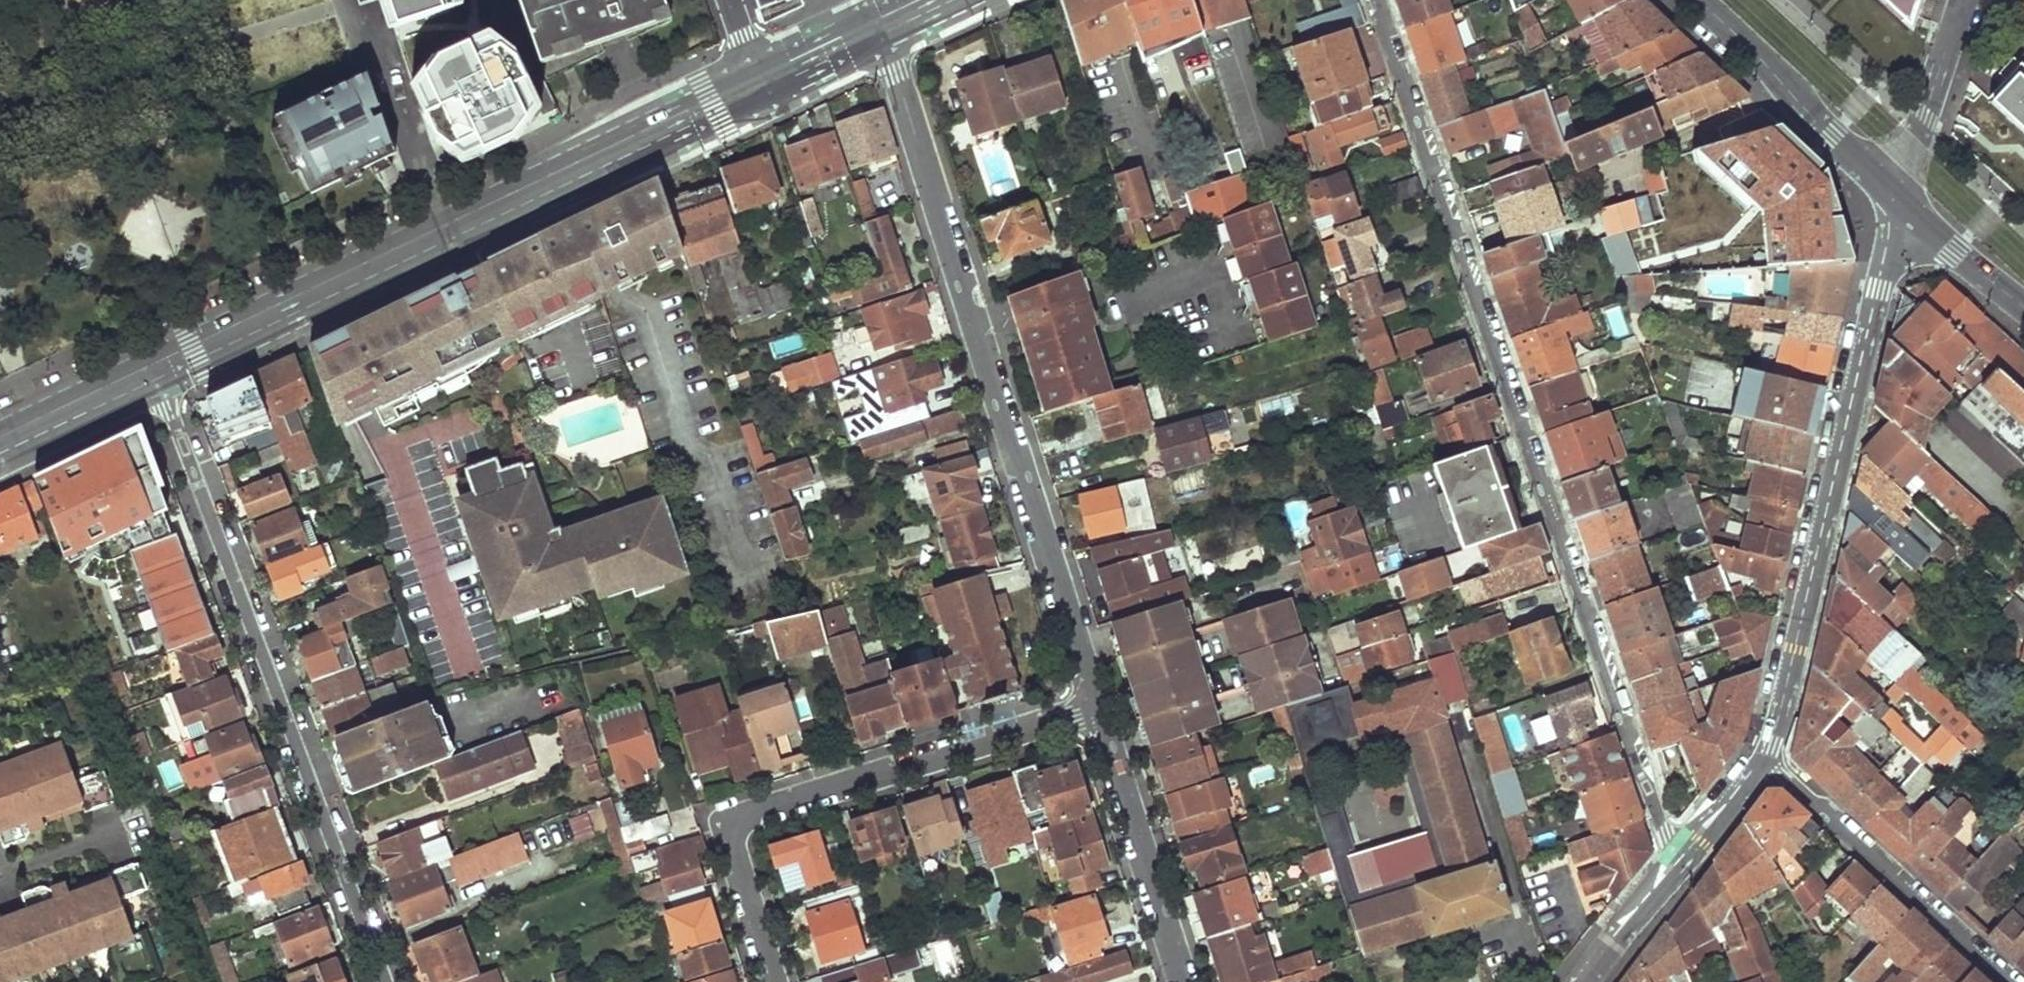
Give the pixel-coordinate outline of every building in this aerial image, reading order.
[(514,3),(524,33),(538,77),(541,83),(599,57),(596,47),(620,39),(623,46),(655,32),(650,17),(663,13),(658,0),(522,0),(514,3)] [(802,4),(801,0),(758,0),(765,18),(802,4)] [(1080,69),(1135,44),(1133,39),(1120,0),(1058,0),(1080,69)] [(1135,44),(1142,59),(1201,36),(1200,31),(1190,0),(1120,0),(1135,44)] [(1200,31),(1249,15),(1244,0),(1190,0),(1200,31)] [(1359,0),(1321,0),(1306,5),(1317,38),(1367,24),(1359,0)] [(1404,28),(1452,12),(1448,0),(1394,0),(1399,13),(1404,28)] [(1511,3),(1515,15),(1528,6),(1539,0),(1517,0),(1511,3)] [(1583,24),(1594,19),(1630,0),(1571,0),(1583,24)] [(1644,0),(1630,0),(1594,19),(1612,58),(1675,29),(1657,13),(1644,0)] [(1909,27),(1918,0),(1880,0),(1909,27)] [(1523,35),(1525,41),(1530,54),(1548,43),(1528,6),(1515,15),(1523,35)] [(1412,52),(1420,76),(1465,61),(1477,57),(1474,47),(1462,52),(1452,24),(1463,20),(1460,10),(1452,12),(1404,28),(1412,52)] [(650,17),(655,32),(667,26),(663,13),(650,17)] [(480,29),(430,53),(401,88),(423,138),(457,166),(509,141),(535,109),(508,51),(480,29)] [(1361,86),(1367,84),(1348,29),(1290,50),(1309,104),(1361,86)] [(1688,41),(1675,29),(1612,58),(1593,66),(1599,77),(1648,56),(1656,72),(1699,52),(1688,41)] [(1517,37),(1518,44),(1525,41),(1523,35),(1517,37)] [(599,57),(623,46),(620,39),(596,47),(599,57)] [(1525,41),(1518,44),(1518,45),(1523,57),(1530,54),(1525,41)] [(1712,64),(1699,52),(1656,72),(1669,99),(1723,74),(1712,64)] [(1438,127),(1471,115),(1457,74),(1468,70),(1465,61),(1420,76),(1430,103),(1438,127)] [(1004,77),(1019,123),(1064,108),(1049,62),(1004,77)] [(958,86),(977,147),(997,141),(994,130),(1019,123),(1004,77),(1002,72),(958,86)] [(366,73),(274,119),(309,195),(394,154),(366,73)] [(1736,87),(1723,74),(1669,99),(1649,108),(1644,110),(1597,131),(1564,146),(1568,157),(1576,174),(1661,137),(1659,133),(1672,128),(1668,120),(1705,103),(1711,115),(1748,98),(1736,87)] [(539,117),(551,111),(536,79),(523,84),(539,117)] [(1369,110),(1361,86),(1309,104),(1303,106),(1311,130),(1369,110)] [(1489,169),(1494,183),(1540,166),(1568,157),(1564,146),(1560,132),(1545,91),(1520,99),(1528,121),(1524,123),(1535,153),(1489,169)] [(1438,127),(1446,151),(1522,127),(1513,101),(1471,115),(1438,127)] [(823,133),(834,130),(826,104),(815,109),(823,133)] [(1389,131),(1381,109),(1309,134),(1321,169),(1344,161),(1340,148),(1389,131)] [(1724,143),(1778,126),(1760,109),(1717,128),(1724,143)] [(880,110),(836,124),(850,169),(895,154),(880,110)] [(1597,131),(1590,118),(1560,132),(1564,146),(1597,131)] [(1828,166),(1778,126),(1692,152),(1748,209),(1761,214),(1768,265),(1795,264),(1852,260),(1847,221),(1845,214),(1836,191),(1828,166)] [(786,150),(799,192),(847,176),(834,135),(786,150)] [(1311,170),(1298,135),(1288,139),(1300,174),(1311,170)] [(1389,156),(1407,149),(1402,135),(1384,141),(1389,156)] [(1169,149),(1159,152),(1162,163),(1173,160),(1169,149)] [(779,198),(766,157),(719,173),(733,213),(779,198)] [(1651,196),(1656,194),(1668,191),(1660,165),(1644,170),(1651,196)] [(1490,184),(1497,203),(1547,185),(1540,166),(1494,183),(1490,184)] [(1152,214),(1139,171),(1116,179),(1129,221),(1152,214)] [(1346,174),(1315,184),(1318,191),(1325,188),(1336,222),(1360,215),(1346,174)] [(1171,202),(1185,197),(1178,176),(1163,182),(1171,202)] [(1392,208),(1424,197),(1417,176),(1385,188),(1392,208)] [(667,205),(660,183),(538,241),(549,275),(588,261),(599,295),(683,255),(667,205)] [(1497,203),(1511,244),(1534,236),(1563,226),(1547,185),(1497,203)] [(864,219),(875,216),(865,186),(854,189),(864,219)] [(718,187),(667,205),(683,255),(695,294),(708,290),(699,265),(719,258),(740,326),(764,318),(718,187)] [(799,208),(810,241),(824,237),(812,201),(799,205),(799,208)] [(1037,203),(980,222),(989,246),(997,243),(1004,264),(1050,246),(1037,203)] [(1257,208),(1215,222),(1236,286),(1240,285),(1261,348),(1318,329),(1297,265),(1292,267),(1271,203),(1257,208)] [(1632,203),(1603,211),(1610,238),(1639,229),(1632,203)] [(810,241),(799,208),(787,212),(801,255),(814,251),(810,241)] [(1184,233),(1195,230),(1188,208),(1177,212),(1184,233)] [(1593,215),(1590,209),(1577,214),(1579,220),(1593,215)] [(883,278),(861,285),(866,301),(909,287),(884,213),(875,216),(864,219),(883,278)] [(1138,249),(1178,235),(1173,221),(1154,227),(1153,223),(1131,230),(1132,233),(1138,249)] [(1366,222),(1335,232),(1350,280),(1373,272),(1369,258),(1377,255),(1366,222)] [(1132,233),(1106,242),(1112,260),(1138,249),(1132,233)] [(1485,265),(1489,277),(1535,261),(1542,258),(1534,236),(1511,244),(1481,254),(1485,265)] [(1328,238),(1320,240),(1336,290),(1344,287),(1328,238)] [(549,275),(538,241),(456,280),(460,287),(447,293),(443,303),(439,297),(426,303),(423,298),(348,333),(347,332),(328,341),(308,351),(332,423),(360,410),(371,405),(382,429),(398,421),(393,411),(409,403),(408,399),(435,386),(437,390),(465,377),(478,368),(489,359),(485,350),(539,324),(544,335),(594,311),(589,300),(599,295),(588,261),(549,275)] [(1846,289),(1852,260),(1795,264),(1790,265),(1788,301),(1781,301),(1782,297),(1774,297),(1774,309),(1791,311),(1839,317),(1846,289)] [(1503,316),(1511,339),(1562,321),(1561,318),(1581,311),(1575,294),(1550,304),(1535,261),(1489,277),(1497,300),(1501,299),(1507,314),(1503,316)] [(1092,398),(1108,393),(1089,330),(1092,329),(1074,272),(1008,297),(1044,412),(1092,398)] [(1652,274),(1614,276),(1620,292),(1655,296),(1652,274)] [(1375,276),(1344,287),(1336,290),(1341,303),(1352,299),(1358,317),(1347,321),(1350,329),(1403,310),(1396,293),(1383,298),(1375,276)] [(1923,283),(1906,288),(1922,303),(1944,321),(1965,298),(1945,281),(1934,292),(1923,283)] [(867,325),(852,330),(858,347),(873,342),(876,351),(894,345),(895,350),(928,339),(920,315),(927,312),(920,292),(882,304),(881,302),(862,308),(867,325)] [(1898,314),(1891,341),(1954,399),(1959,403),(1966,396),(1951,383),(1957,377),(1972,390),(1993,367),(1944,321),(1922,303),(1918,308),(1903,295),(1898,314)] [(1997,342),(1995,344),(1975,326),(1984,316),(1965,298),(1944,321),(1993,367),(2023,396),(2023,368),(1997,342)] [(1612,307),(1618,322),(1629,317),(1624,302),(1612,307)] [(1774,309),(1714,302),(1710,325),(1748,331),(1833,344),(1836,332),(1839,317),(1791,311),(1774,309)] [(1520,363),(1528,386),(1575,369),(1640,346),(1638,340),(1635,332),(1573,354),(1564,329),(1569,327),(1572,336),(1592,329),(1586,312),(1562,321),(1511,339),(1520,363)] [(1355,331),(1358,337),(1362,336),(1367,352),(1358,355),(1365,375),(1378,371),(1377,367),(1395,361),(1382,322),(1355,331)] [(1393,339),(1402,363),(1436,350),(1427,327),(1393,339)] [(1829,366),(1833,344),(1748,331),(1747,339),(1765,343),(1758,370),(1824,387),(1829,366)] [(1638,340),(1640,346),(1642,352),(1650,349),(1647,342),(1638,340)] [(1890,423),(1921,450),(1926,430),(1954,399),(1891,341),(1882,375),(1874,408),(1890,423)] [(1463,343),(1418,359),(1434,404),(1478,389),(1463,343)] [(831,382),(838,380),(830,356),(773,375),(770,381),(775,395),(781,398),(831,382)] [(279,444),(292,474),(315,464),(305,438),(321,432),(292,359),(250,379),(270,424),(279,444)] [(838,380),(831,382),(835,392),(858,384),(861,393),(880,387),(888,412),(923,401),(920,391),(936,386),(930,368),(914,373),(910,360),(875,371),(874,368),(838,380)] [(1819,412),(1824,387),(1758,370),(1736,364),(1733,375),(1750,380),(1749,384),(1781,392),(1773,425),(1814,435),(1819,412)] [(1959,403),(1962,405),(1993,434),(2023,400),(2023,396),(1993,367),(1972,390),(1966,396),(1959,403)] [(1544,434),(1592,417),(1575,369),(1528,386),(1536,411),(1544,434)] [(1378,371),(1365,375),(1382,426),(1384,432),(1397,428),(1399,427),(1381,370),(1378,371)] [(221,442),(270,424),(250,379),(205,400),(221,442)] [(1104,441),(1149,430),(1137,385),(1108,393),(1092,398),(1104,441)] [(1761,404),(1709,391),(1705,408),(1757,421),(1761,404)] [(1485,448),(1493,445),(1485,422),(1498,417),(1491,398),(1444,414),(1446,419),(1457,415),(1460,423),(1446,428),(1457,458),(1485,448)] [(1659,398),(1662,407),(1674,401),(1659,398)] [(2023,461),(2023,400),(1993,434),(2023,461)] [(1962,405),(1945,424),(2015,488),(2023,478),(2023,461),(1993,434),(1962,405)] [(1089,406),(1061,415),(1076,461),(1104,452),(1089,406)] [(863,459),(966,428),(960,409),(890,431),(853,442),(856,450),(860,449),(863,459)] [(1168,474),(1212,462),(1202,425),(1227,418),(1224,410),(1155,429),(1168,474)] [(1553,459),(1562,484),(1604,469),(1620,464),(1610,437),(1605,438),(1597,415),(1592,417),(1544,434),(1553,459)] [(535,418),(524,422),(528,432),(539,428),(535,418)] [(853,442),(890,431),(886,420),(833,435),(836,447),(853,442)] [(1773,425),(1759,422),(1757,421),(1747,462),(1759,465),(1804,476),(1809,456),(1814,435),(1773,425)] [(1865,450),(1863,456),(1903,491),(1920,472),(1971,519),(1974,515),(1979,519),(1986,511),(1921,450),(1890,423),(1865,450)] [(143,425),(35,478),(67,565),(100,549),(98,544),(128,530),(164,513),(170,510),(161,488),(166,486),(143,425)] [(1389,447),(1387,440),(1384,432),(1382,426),(1365,432),(1372,453),(1389,447)] [(1400,435),(1397,428),(1384,432),(1387,440),(1400,435)] [(1668,437),(1659,441),(1662,447),(1670,444),(1668,437)] [(938,452),(942,463),(968,455),(965,444),(938,452)] [(1457,458),(1431,467),(1444,506),(1439,508),(1442,516),(1448,514),(1451,524),(1505,504),(1485,448),(1457,458)] [(334,475),(324,479),(327,488),(352,478),(342,452),(327,458),(334,475)] [(250,519),(289,504),(279,477),(263,483),(258,470),(261,469),(254,453),(228,463),(250,519)] [(1856,487),(1911,538),(1926,551),(1927,553),(1935,544),(1928,537),(1933,531),(1907,507),(1901,513),(1893,507),(1905,492),(1903,491),(1863,456),(1859,473),(1856,487)] [(938,518),(979,506),(971,478),(975,477),(969,457),(899,479),(901,488),(926,480),(938,518)] [(768,515),(791,509),(785,490),(810,482),(803,458),(754,473),(768,515)] [(496,460),(466,471),(465,471),(475,498),(463,503),(474,533),(475,533),(482,554),(481,555),(491,583),(487,584),(499,620),(593,587),(595,593),(629,581),(632,589),(661,579),(660,577),(686,568),(666,506),(650,512),(652,516),(633,523),(626,520),(621,520),(619,522),(617,524),(563,542),(559,530),(556,531),(533,464),(523,468),(522,465),(501,473),(496,460)] [(1800,494),(1804,476),(1759,465),(1751,499),(1797,509),(1800,494)] [(1568,502),(1574,521),(1617,504),(1604,469),(1562,484),(1568,502)] [(1693,479),(1685,477),(1687,484),(1692,485),(1693,479)] [(25,542),(29,555),(49,547),(35,509),(41,507),(31,481),(0,495),(0,551),(25,542)] [(1662,491),(1676,530),(1701,521),(1687,484),(1662,491)] [(1090,537),(1127,528),(1117,487),(1080,495),(1090,537)] [(1850,514),(1896,556),(1911,538),(1856,487),(1853,501),(1850,514)] [(1793,524),(1797,509),(1751,499),(1732,494),(1728,508),(1749,513),(1746,526),(1791,536),(1793,524)] [(1300,555),(1307,574),(1367,554),(1353,510),(1340,514),(1334,496),(1310,504),(1316,522),(1311,523),(1320,548),(1300,555)] [(1582,543),(1590,564),(1639,545),(1623,501),(1617,504),(1574,521),(1582,543)] [(1514,531),(1505,504),(1451,524),(1461,550),(1482,542),(1514,531)] [(1715,504),(1701,521),(1704,527),(1707,523),(1714,524),(1723,510),(1715,504)] [(308,548),(308,547),(292,508),(251,523),(267,564),(308,548)] [(768,515),(784,564),(806,557),(791,509),(768,515)] [(957,579),(998,570),(980,511),(940,522),(957,579)] [(177,648),(215,634),(175,535),(172,535),(164,513),(128,530),(137,549),(131,551),(166,651),(177,648)] [(1896,556),(1850,514),(1844,539),(1861,553),(1889,577),(1902,562),(1896,556)] [(1142,535),(1168,529),(1173,528),(1171,518),(1139,524),(1142,535)] [(1543,538),(1538,523),(1514,531),(1482,542),(1486,554),(1462,562),(1468,580),(1539,556),(1548,553),(1543,538)] [(1788,549),(1791,536),(1746,526),(1743,543),(1723,538),(1721,547),(1784,563),(1788,549)] [(1114,620),(1177,601),(1188,597),(1183,578),(1172,582),(1162,547),(1172,543),(1168,529),(1142,535),(1091,547),(1114,620)] [(1605,608),(1651,592),(1639,554),(1651,549),(1648,541),(1639,545),(1590,564),(1598,587),(1605,608)] [(308,548),(267,564),(280,597),(301,589),(298,579),(335,565),(326,542),(308,548)] [(1782,574),(1784,563),(1721,547),(1710,543),(1716,561),(1719,567),(1720,571),(1754,579),(1753,585),(1778,593),(1782,574)] [(1927,553),(1926,551),(1922,555),(1926,559),(1924,561),(1938,574),(1944,567),(1927,553)] [(1841,552),(1835,578),(1892,630),(1908,613),(1841,552)] [(1367,554),(1307,574),(1313,593),(1332,587),(1335,595),(1377,580),(1367,554)] [(1547,578),(1539,556),(1468,580),(1457,584),(1464,607),(1547,578)] [(1437,559),(1390,575),(1392,581),(1398,579),(1406,601),(1447,587),(1437,559)] [(1699,574),(1719,567),(1716,561),(1708,564),(1707,561),(1696,565),(1699,574)] [(476,572),(473,563),(448,571),(452,581),(476,572)] [(313,612),(320,630),(323,629),(339,623),(383,606),(391,603),(377,565),(345,578),(353,597),(313,612)] [(1722,601),(1730,598),(1728,591),(1720,571),(1719,567),(1699,574),(1685,580),(1694,603),(1719,594),(1722,601)] [(939,659),(956,709),(969,704),(1016,689),(996,622),(1011,618),(1003,591),(989,596),(982,576),(931,593),(929,586),(916,588),(939,659)] [(1830,599),(1825,620),(1866,657),(1959,742),(1971,728),(1965,724),(1967,722),(1906,666),(1918,654),(1892,630),(1835,578),(1830,599)] [(1737,588),(1728,591),(1730,598),(1733,605),(1737,616),(1742,615),(1743,602),(1737,588)] [(1613,632),(1621,655),(1669,639),(1674,637),(1657,590),(1651,592),(1605,608),(1613,632)] [(1225,619),(1236,653),(1294,635),(1283,600),(1225,619)] [(1131,687),(1196,666),(1177,601),(1114,620),(1110,621),(1121,654),(1115,656),(1117,662),(1123,660),(1131,687)] [(398,648),(408,645),(393,602),(391,603),(383,606),(398,648)] [(1716,623),(1737,616),(1733,605),(1680,623),(1684,634),(1716,623)] [(841,608),(818,613),(834,669),(842,701),(846,699),(859,742),(881,734),(880,729),(903,722),(888,676),(886,669),(875,673),(879,683),(882,682),(883,687),(870,692),(854,635),(850,636),(841,608)] [(1355,625),(1363,647),(1402,633),(1395,611),(1355,625)] [(818,613),(767,625),(770,637),(777,661),(793,656),(789,642),(807,637),(813,659),(824,656),(828,670),(834,669),(818,613)] [(1464,646),(1509,631),(1503,615),(1448,634),(1453,650),(1464,646)] [(1772,618),(1742,615),(1737,616),(1747,643),(1751,653),(1755,663),(1762,665),(1767,642),(1772,618)] [(1727,651),(1747,643),(1737,616),(1716,623),(1727,651)] [(1549,618),(1508,633),(1527,685),(1568,671),(1549,618)] [(1820,644),(1814,668),(1864,711),(1882,728),(1901,744),(1911,753),(1919,760),(1921,762),(1930,751),(1896,722),(1898,719),(1850,675),(1866,657),(1825,620),(1820,644)] [(753,625),(758,641),(770,637),(767,625),(766,622),(753,625)] [(1334,656),(1348,651),(1350,650),(1341,622),(1324,628),(1334,656)] [(297,642),(311,679),(339,669),(336,662),(344,659),(338,643),(345,640),(339,623),(323,629),(324,632),(297,642)] [(1363,647),(1360,648),(1369,673),(1411,660),(1402,633),(1363,647)] [(222,655),(215,634),(177,648),(191,686),(196,684),(214,678),(208,661),(222,655)] [(1236,653),(1254,714),(1274,707),(1282,705),(1319,693),(1301,634),(1294,636),(1294,635),(1236,653)] [(1626,671),(1631,684),(1675,669),(1679,667),(1669,639),(1621,655),(1626,671)] [(1731,661),(1751,653),(1747,643),(1727,651),(1731,661)] [(409,672),(410,671),(417,669),(408,645),(398,648),(373,658),(379,674),(406,664),(409,672)] [(1453,650),(1451,651),(1466,696),(1473,717),(1498,709),(1494,695),(1482,699),(1464,646),(1453,650)] [(1350,706),(1359,732),(1385,723),(1389,733),(1391,732),(1423,831),(1346,857),(1342,847),(1347,845),(1334,803),(1314,809),(1327,849),(1332,865),(1361,953),(1435,930),(1436,932),(1504,911),(1490,867),(1488,867),(1442,716),(1444,715),(1440,703),(1466,696),(1451,651),(1427,658),(1434,679),(1350,706)] [(1348,651),(1334,656),(1344,685),(1357,681),(1348,651)] [(888,676),(903,722),(905,728),(956,711),(956,709),(939,659),(913,667),(911,662),(903,665),(904,670),(888,676)] [(313,686),(321,708),(364,692),(354,665),(314,680),(316,685),(313,686)] [(1131,687),(1149,747),(1210,728),(1201,699),(1206,697),(1196,666),(1131,687)] [(1803,715),(1792,759),(1807,772),(1848,728),(1836,719),(1843,712),(1854,722),(1864,711),(1814,668),(1803,715)] [(1636,699),(1641,714),(1698,693),(1693,677),(1680,682),(1675,669),(1631,684),(1636,699)] [(1759,676),(1761,670),(1715,686),(1706,716),(1723,768),(1745,740),(1753,705),(1759,676)] [(115,671),(107,675),(115,696),(124,693),(115,671)] [(411,674),(418,693),(424,691),(417,672),(411,674)] [(105,675),(91,681),(98,698),(112,693),(105,675)] [(196,684),(191,686),(166,696),(183,742),(210,732),(209,729),(245,715),(231,676),(198,689),(196,684)] [(1586,684),(1545,698),(1562,747),(1587,738),(1585,732),(1596,729),(1589,708),(1594,706),(1586,684)] [(734,779),(759,772),(740,710),(728,713),(719,685),(676,699),(695,764),(727,754),(734,779)] [(740,710),(759,772),(782,765),(776,743),(772,744),(770,737),(798,729),(785,685),(737,699),(740,710)] [(1359,732),(1350,706),(1344,685),(1319,693),(1282,705),(1289,730),(1296,752),(1359,732)] [(321,708),(332,737),(334,736),(384,717),(373,689),(364,692),(321,708)] [(1017,691),(1016,689),(969,704),(969,706),(1017,691)] [(1698,693),(1641,714),(1653,748),(1682,737),(1704,790),(1712,781),(1723,768),(1706,716),(1698,693)] [(432,763),(445,758),(452,749),(439,717),(432,714),(428,704),(422,702),(384,717),(334,736),(331,743),(334,750),(331,758),(344,791),(352,794),(432,763)] [(565,752),(571,767),(600,756),(582,705),(556,715),(569,750),(565,752)] [(1282,732),(1289,730),(1282,705),(1274,707),(1282,732)] [(620,784),(621,784),(641,778),(638,767),(657,762),(642,709),(602,720),(620,784)] [(1848,728),(1807,772),(1845,808),(1872,778),(1852,760),(1849,764),(1838,753),(1855,736),(1865,746),(1882,728),(1864,711),(1854,722),(1848,728)] [(224,779),(264,763),(249,722),(209,737),(224,779)] [(811,724),(798,729),(806,754),(819,751),(811,724)] [(447,800),(531,767),(517,730),(445,758),(432,763),(447,800)] [(1611,734),(1561,752),(1575,790),(1579,789),(1581,794),(1627,778),(1619,757),(1611,734)] [(1152,748),(1165,791),(1206,778),(1193,735),(1152,748)] [(1911,753),(1901,744),(1872,778),(1845,808),(1863,824),(1893,790),(1885,783),(1911,753)] [(0,768),(0,833),(5,847),(25,840),(28,834),(44,827),(43,823),(83,808),(85,814),(115,802),(103,772),(76,782),(62,745),(0,768)] [(1275,766),(1298,758),(1296,752),(1273,760),(1275,766)] [(585,763),(591,781),(602,777),(596,760),(585,763)] [(1902,858),(1951,806),(1936,793),(1908,822),(1895,810),(1931,770),(1921,762),(1919,760),(1893,790),(1863,824),(1902,858)] [(281,802),(266,766),(214,785),(219,796),(229,792),(233,799),(227,802),(234,820),(281,802)] [(1033,767),(1011,774),(1024,816),(1043,811),(1048,826),(1088,813),(1074,766),(1037,778),(1033,767)] [(1506,825),(1520,820),(1505,772),(1491,776),(1506,825)] [(1635,800),(1627,778),(1581,794),(1596,837),(1613,830),(1642,821),(1635,800)] [(932,800),(903,809),(917,855),(952,844),(950,838),(962,835),(945,781),(928,786),(932,800)] [(1166,794),(1181,841),(1222,828),(1207,781),(1166,794)] [(1011,782),(967,795),(988,864),(1005,859),(1002,848),(1028,841),(1011,782)] [(1754,809),(1744,823),(1781,879),(1803,913),(1817,898),(1824,890),(1835,879),(1821,867),(1808,876),(1791,855),(1803,842),(1815,854),(1820,849),(1829,857),(1837,846),(1778,792),(1772,791),(1766,793),(1754,809)] [(628,852),(619,822),(611,796),(600,799),(617,855),(628,852)] [(1902,858),(1943,897),(1974,863),(1943,834),(1968,806),(1958,798),(1951,806),(1902,858)] [(294,862),(274,808),(214,830),(235,884),(238,883),(245,881),(294,862)] [(619,822),(628,852),(644,847),(641,835),(650,833),(650,830),(669,825),(664,809),(619,822)] [(892,810),(849,823),(858,854),(875,848),(878,860),(890,856),(887,844),(901,840),(892,810)] [(1048,828),(1030,834),(1037,857),(1054,851),(1057,859),(1065,857),(1066,860),(1058,863),(1063,878),(1105,865),(1091,819),(1050,832),(1048,828)] [(1506,825),(1517,862),(1531,858),(1520,820),(1506,825)] [(1647,835),(1642,821),(1613,830),(1631,881),(1653,854),(1647,835)] [(1714,864),(1761,981),(1778,981),(1754,920),(1746,899),(1781,879),(1744,823),(1728,844),(1714,864)] [(391,879),(429,865),(414,826),(376,840),(391,879)] [(1982,854),(1999,835),(1992,828),(1974,847),(1982,854)] [(1195,870),(1200,886),(1242,873),(1228,829),(1179,845),(1188,872),(1195,870)] [(1615,901),(1631,881),(1613,830),(1596,837),(1569,846),(1576,865),(1599,857),(1603,868),(1580,876),(1587,897),(1611,889),(1615,901)] [(387,880),(405,926),(450,909),(441,884),(455,878),(458,886),(528,860),(517,831),(429,865),(391,879),(387,880)] [(668,892),(703,882),(695,853),(707,849),(703,833),(654,847),(664,883),(638,890),(641,900),(668,892)] [(1943,897),(1956,910),(1989,875),(1992,877),(2017,850),(2000,834),(1999,835),(1982,854),(1974,863),(1943,897)] [(787,894),(829,881),(815,835),(771,848),(777,868),(779,867),(787,894)] [(1327,849),(1306,855),(1312,872),(1332,865),(1327,849)] [(1847,866),(1853,860),(1848,855),(1842,862),(1847,866)] [(1851,914),(1878,883),(1853,860),(1847,866),(1835,879),(1824,890),(1851,914)] [(147,890),(137,864),(67,889),(65,884),(49,890),(43,886),(22,894),(28,910),(0,921),(0,981),(9,981),(133,937),(120,900),(147,890)] [(245,881),(238,883),(242,894),(247,892),(249,897),(266,890),(270,900),(274,898),(280,915),(313,903),(306,886),(310,884),(303,864),(246,885),(245,881)] [(1693,892),(1711,930),(1720,927),(1747,981),(1761,981),(1714,864),(1703,878),(1693,892)] [(837,878),(841,891),(856,886),(852,873),(837,878)] [(1095,873),(1070,880),(1075,896),(1099,888),(1095,873)] [(1192,893),(1206,936),(1260,919),(1259,913),(1253,915),(1241,878),(1192,893)] [(677,952),(720,939),(703,882),(668,892),(672,908),(665,911),(677,952)] [(1880,942),(1909,911),(1878,883),(1851,914),(1880,942)] [(802,903),(821,963),(862,950),(850,911),(865,906),(858,885),(856,886),(841,891),(802,903)] [(999,891),(981,897),(990,923),(1007,917),(999,891)] [(1680,909),(1668,926),(1683,968),(1722,952),(1711,930),(1693,892),(1680,909)] [(1050,904),(1033,909),(1039,927),(1056,922),(1064,948),(1048,953),(1054,970),(1075,963),(1072,953),(1106,942),(1091,895),(1051,908),(1050,904)] [(191,900),(201,925),(207,922),(197,897),(191,900)] [(1823,943),(1840,925),(1817,898),(1803,913),(1823,943)] [(2016,964),(2023,955),(2023,902),(2019,898),(1985,936),(2016,964)] [(293,964),(335,949),(319,906),(261,927),(264,934),(280,928),(293,964)] [(1946,946),(1909,911),(1880,942),(1847,977),(1851,981),(1873,981),(1881,973),(1876,969),(1888,956),(1904,971),(1893,981),(1912,981),(1946,946)] [(478,974),(459,926),(414,944),(429,981),(455,981),(478,974)] [(1641,962),(1649,981),(1665,981),(1663,977),(1674,973),(1677,981),(1688,981),(1683,968),(1668,926),(1654,945),(1641,962)] [(1249,936),(1240,939),(1237,929),(1207,939),(1221,981),(1264,981),(1249,936)] [(720,939),(677,952),(685,976),(728,963),(720,939)] [(941,978),(956,976),(953,942),(938,943),(941,978)] [(209,947),(219,971),(226,968),(217,944),(209,947)] [(867,952),(853,956),(855,964),(881,957),(877,945),(866,949),(867,952)] [(817,976),(819,981),(888,981),(887,978),(921,967),(915,946),(855,964),(817,976)] [(1973,970),(1946,946),(1912,981),(1961,981),(1973,970)] [(1124,951),(1041,977),(1043,981),(1096,981),(1131,971),(1124,951)] [(2023,972),(2023,955),(2016,964),(2023,972)] [(339,958),(282,979),(283,981),(347,981),(339,958)] [(1278,978),(1307,970),(1304,959),(1275,968),(1278,978)] [(1641,962),(1626,981),(1649,981),(1641,962)] [(1326,964),(1307,970),(1278,978),(1267,981),(1331,981),(1326,964)] [(496,967),(478,974),(455,981),(501,981),(496,967)] [(729,968),(685,981),(734,981),(729,968)] [(1973,970),(1961,981),(1986,981),(1973,970)]
